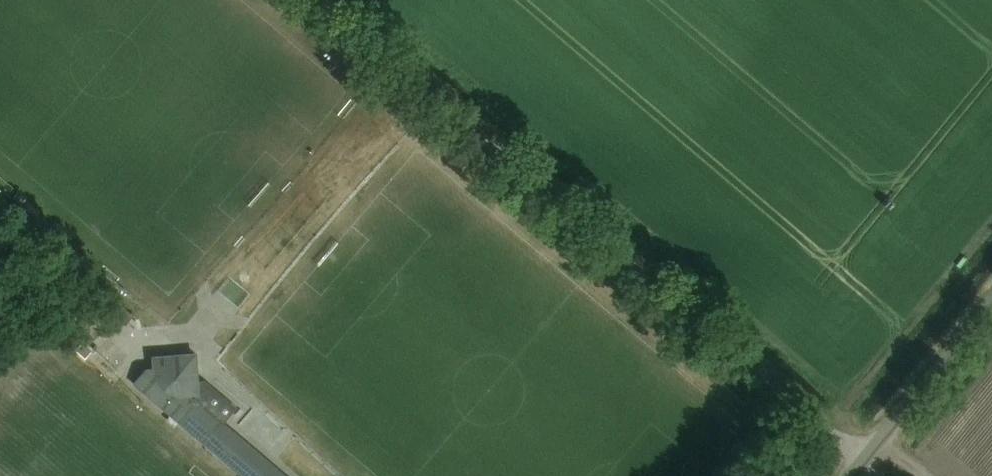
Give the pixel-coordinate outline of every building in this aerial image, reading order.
[(77,350),(86,359),(91,353),(82,344),(77,350)] [(206,442),(224,420),(206,405),(201,405),(197,353),(155,357),(156,368),(149,368),(137,383),(206,442)] [(234,433),(218,452),(246,475),(285,475),(234,433)]
